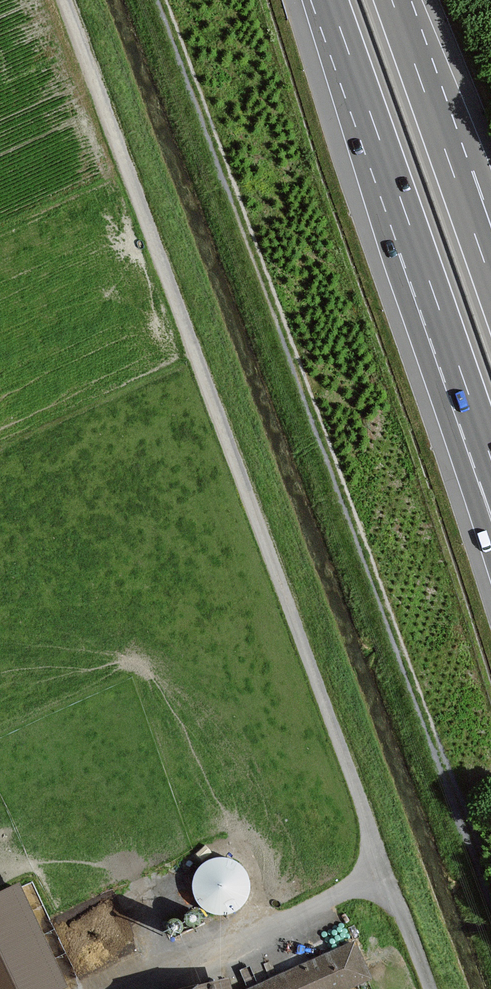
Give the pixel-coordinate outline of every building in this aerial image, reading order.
[(201,852),(193,901),(243,908),(250,860),(201,852)] [(0,895),(0,988),(59,988),(65,986),(17,886),(0,895)] [(355,943),(249,988),(349,988),(371,980),(355,943)] [(194,988),(228,988),(226,981),(194,988)]
